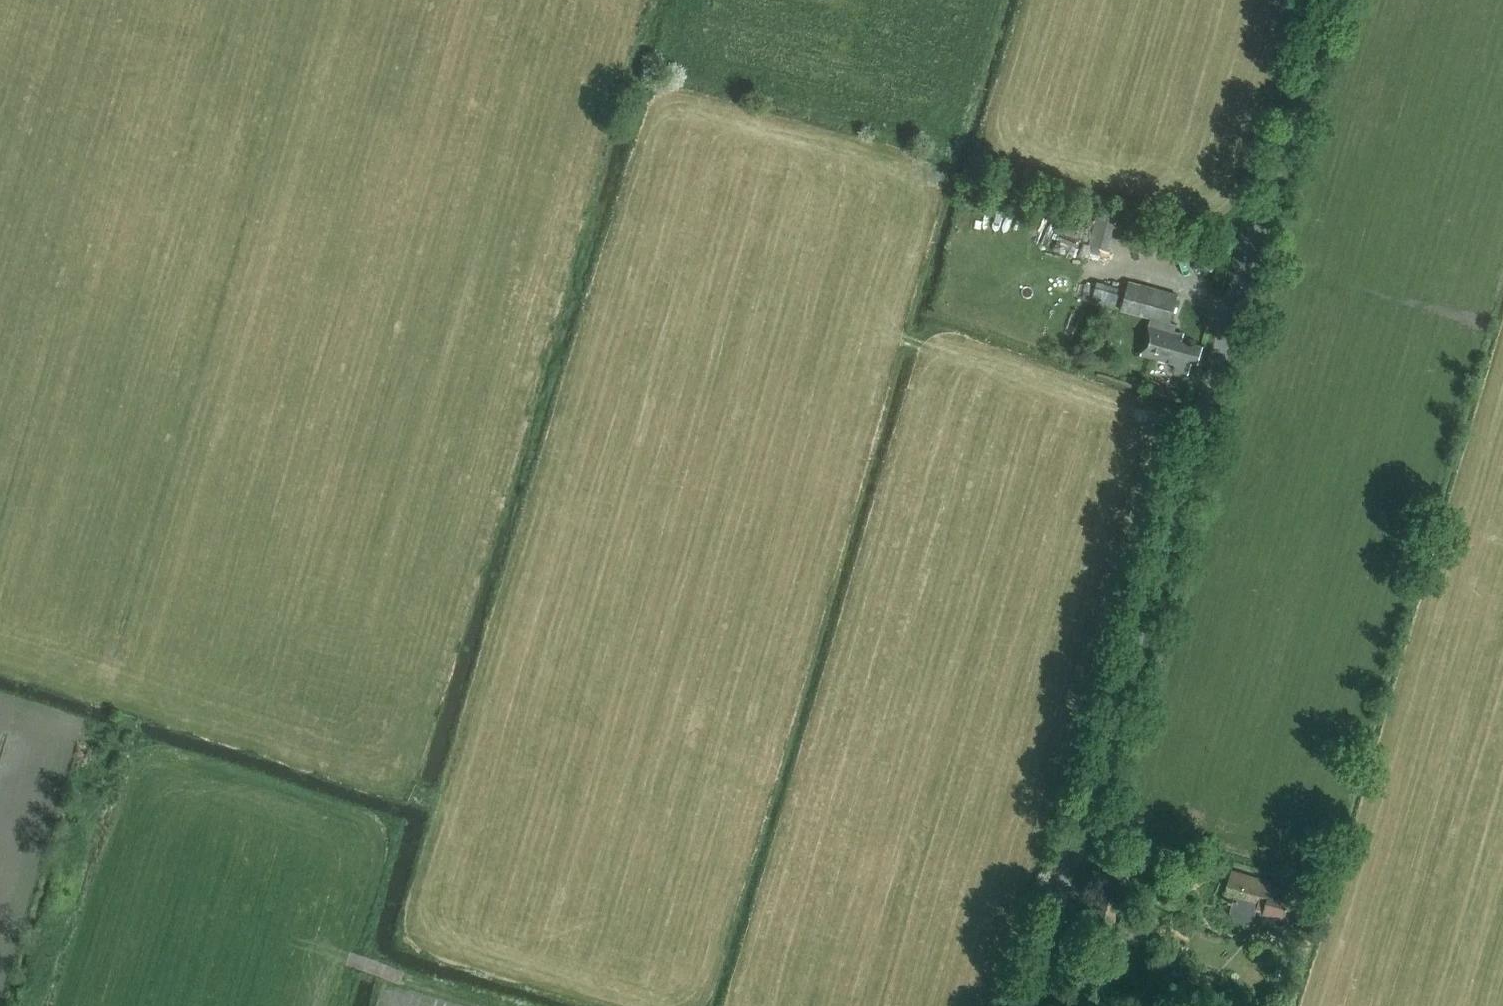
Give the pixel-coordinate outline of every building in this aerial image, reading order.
[(1098,208),(1088,241),(1107,246),(1117,214),(1098,208)] [(1174,329),(1176,322),(1170,320),(1178,293),(1131,279),(1122,309),(1153,318),(1142,353),(1176,363),(1174,368),(1188,372),(1191,361),(1197,362),(1202,344),(1182,338),(1184,332),(1174,329)] [(1292,906),(1295,895),(1271,888),(1273,882),(1232,870),(1223,899),(1233,902),(1230,911),(1234,917),(1247,921),(1253,918),(1257,905),(1270,909),(1268,915),(1275,916),(1273,922),(1290,927),(1291,924),(1301,927),(1306,910),(1292,906)] [(1112,933),(1120,903),(1099,897),(1091,927),(1112,933)]
